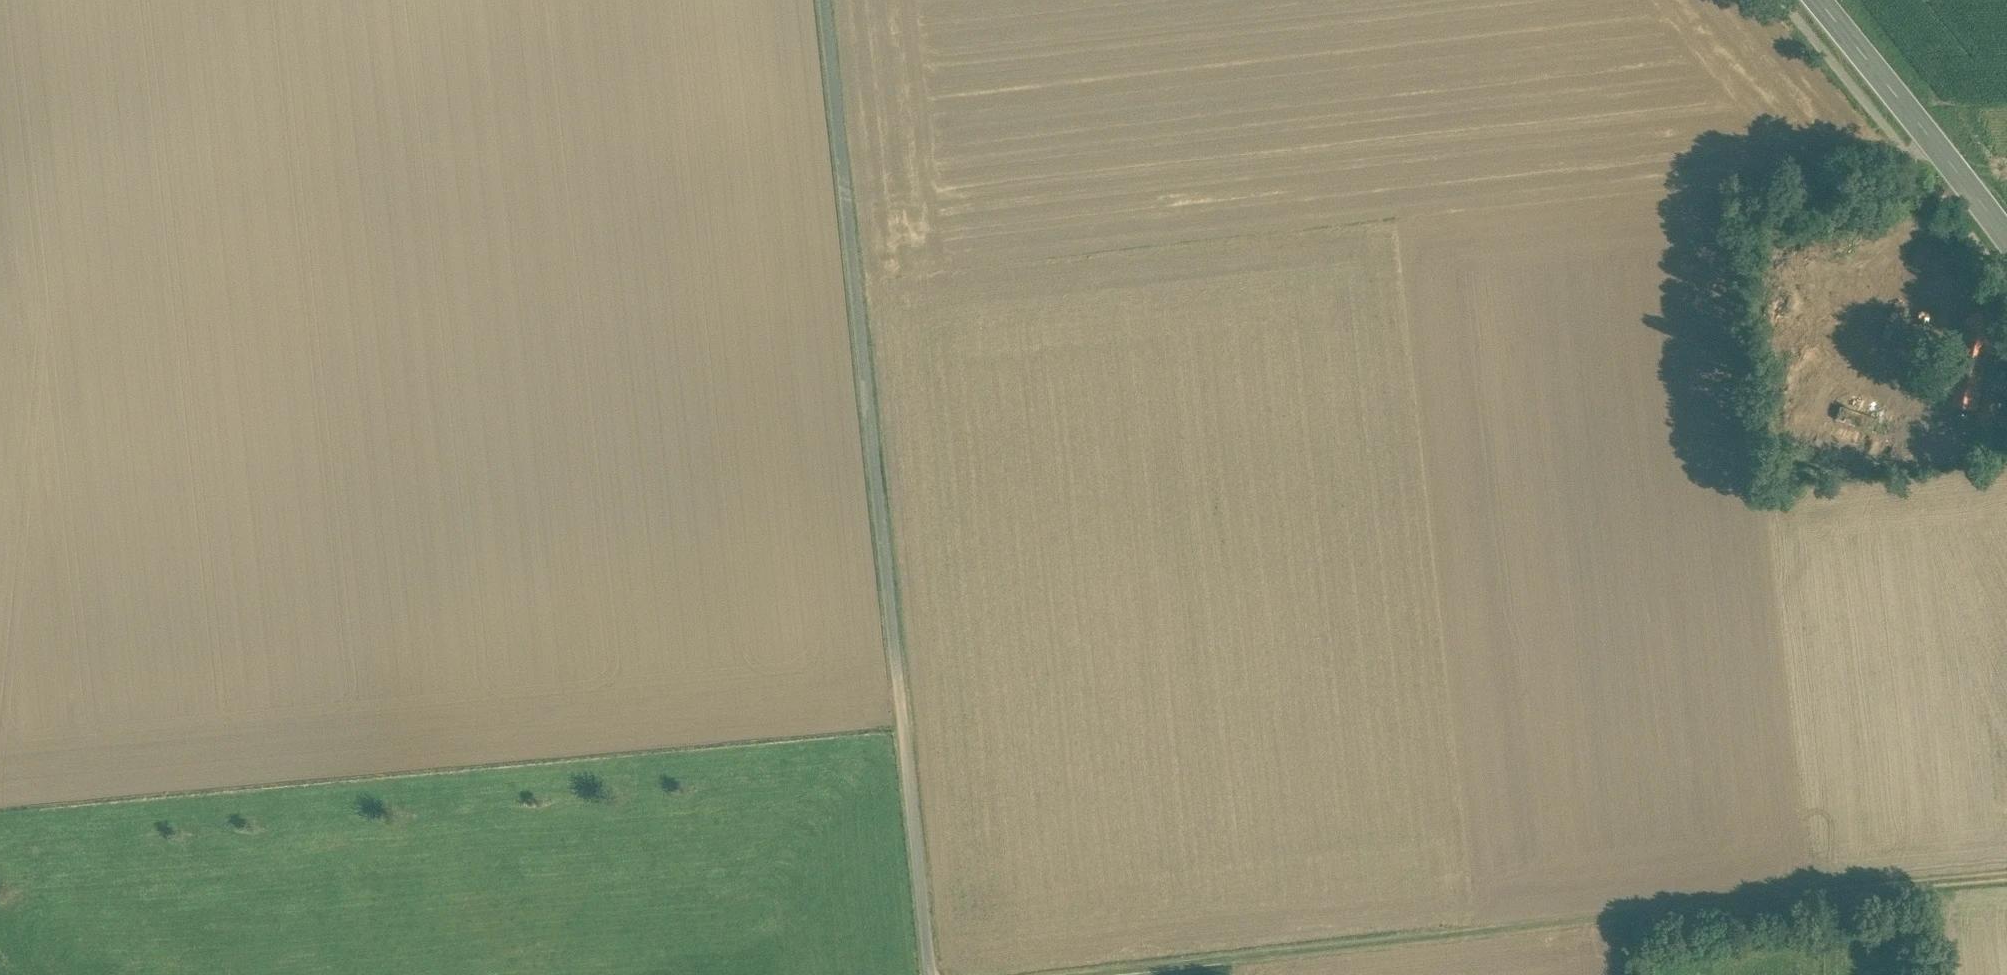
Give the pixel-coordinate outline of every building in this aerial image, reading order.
[(1965,319),(1975,335),(1987,351),(1988,352),(2006,338),(2006,320),(1992,300),(1965,319)] [(1973,336),(1962,333),(1951,390),(1979,395),(1987,351),(1975,335),(1973,336)] [(1999,398),(1983,395),(1975,435),(1991,438),(1999,398)]
